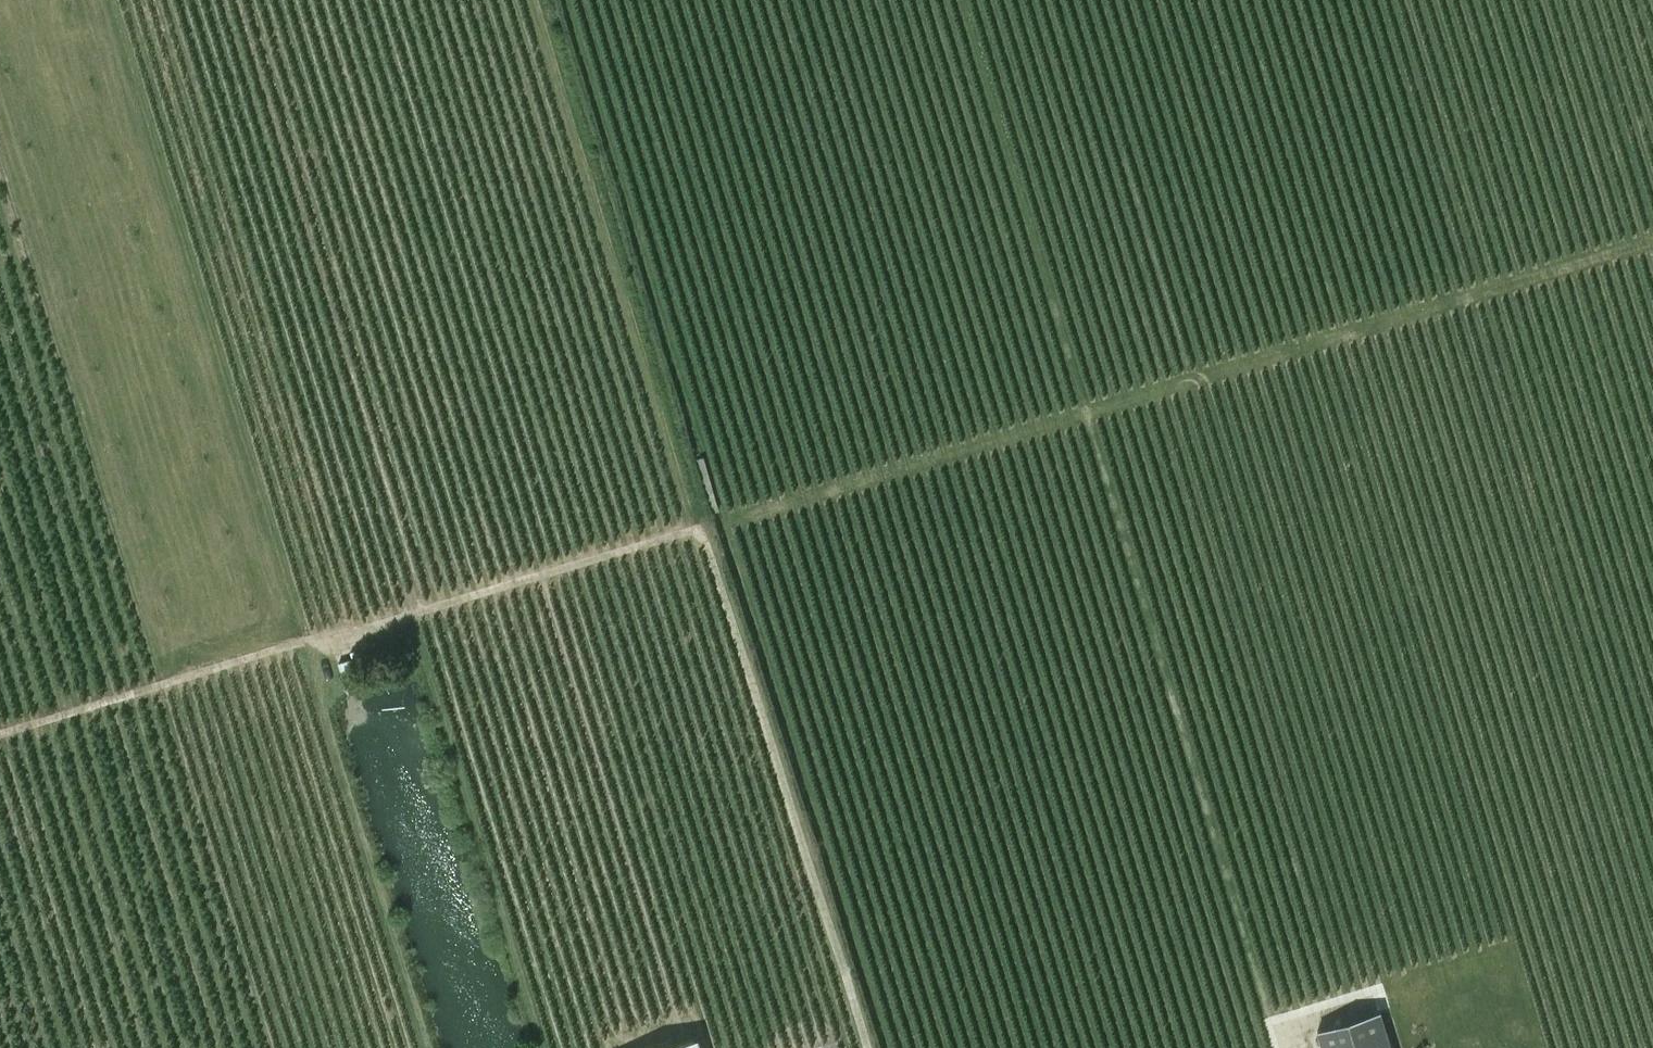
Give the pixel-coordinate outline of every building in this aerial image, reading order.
[(1381,1010),(1317,1029),(1322,1047),(1393,1047),(1381,1010)] [(1482,1032),(1464,1038),(1467,1047),(1487,1047),(1482,1032)] [(703,1035),(657,1047),(707,1047),(703,1035)]
